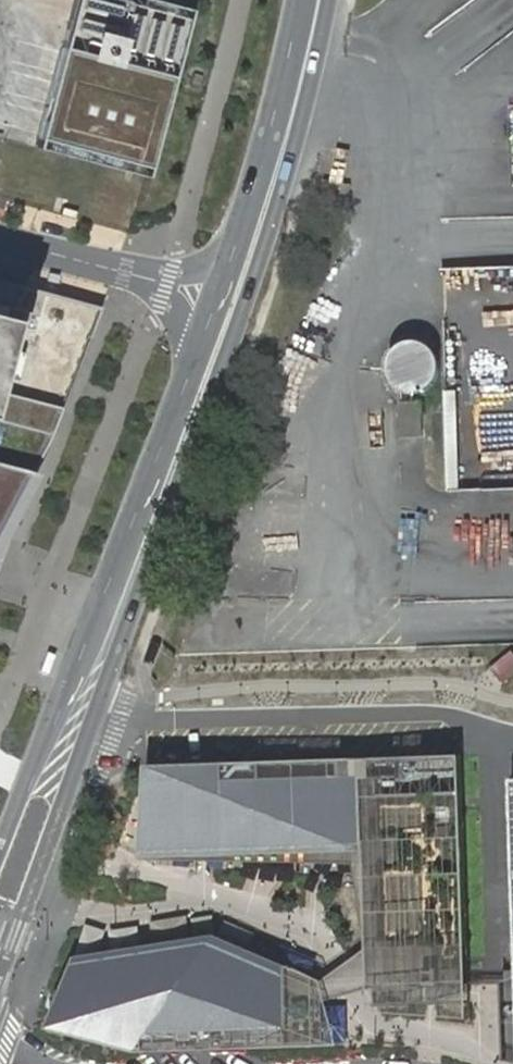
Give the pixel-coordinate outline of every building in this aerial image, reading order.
[(122,0),(73,0),(36,138),(148,168),(187,17),(122,0)] [(32,175),(40,150),(14,142),(6,167),(32,175)] [(443,267),(446,491),(512,488),(512,266),(443,267)] [(6,318),(23,287),(0,281),(0,343),(6,318)] [(62,407),(0,391),(0,528),(62,407)] [(423,401),(403,403),(406,436),(426,434),(423,401)] [(512,654),(490,671),(503,688),(512,681),(512,656),(512,654)] [(462,757),(151,766),(154,849),(171,849),(268,846),(334,844),(371,842),(373,894),(376,963),(377,985),(394,985),(412,985),(470,983),(462,757)] [(154,849),(151,766),(148,766),(141,859),(354,864),(367,949),(323,981),(323,1001),(377,985),(376,963),(373,894),(371,842),(334,844),(268,846),(171,849),(154,849)] [(50,1029),(110,1045),(117,1021),(84,1011),(91,993),(105,957),(134,952),(175,946),(206,941),(214,940),(287,971),(318,984),(319,1012),(320,1046),(325,1046),(323,1001),(323,981),(226,934),(75,958),(50,1029)] [(91,993),(84,1011),(117,1021),(110,1045),(135,1053),(320,1046),(319,1012),(318,984),(287,971),(214,940),(206,941),(175,946),(134,952),(105,957),(91,993)] [(394,985),(377,985),(377,1005),(412,1004),(412,985),(394,985)]
